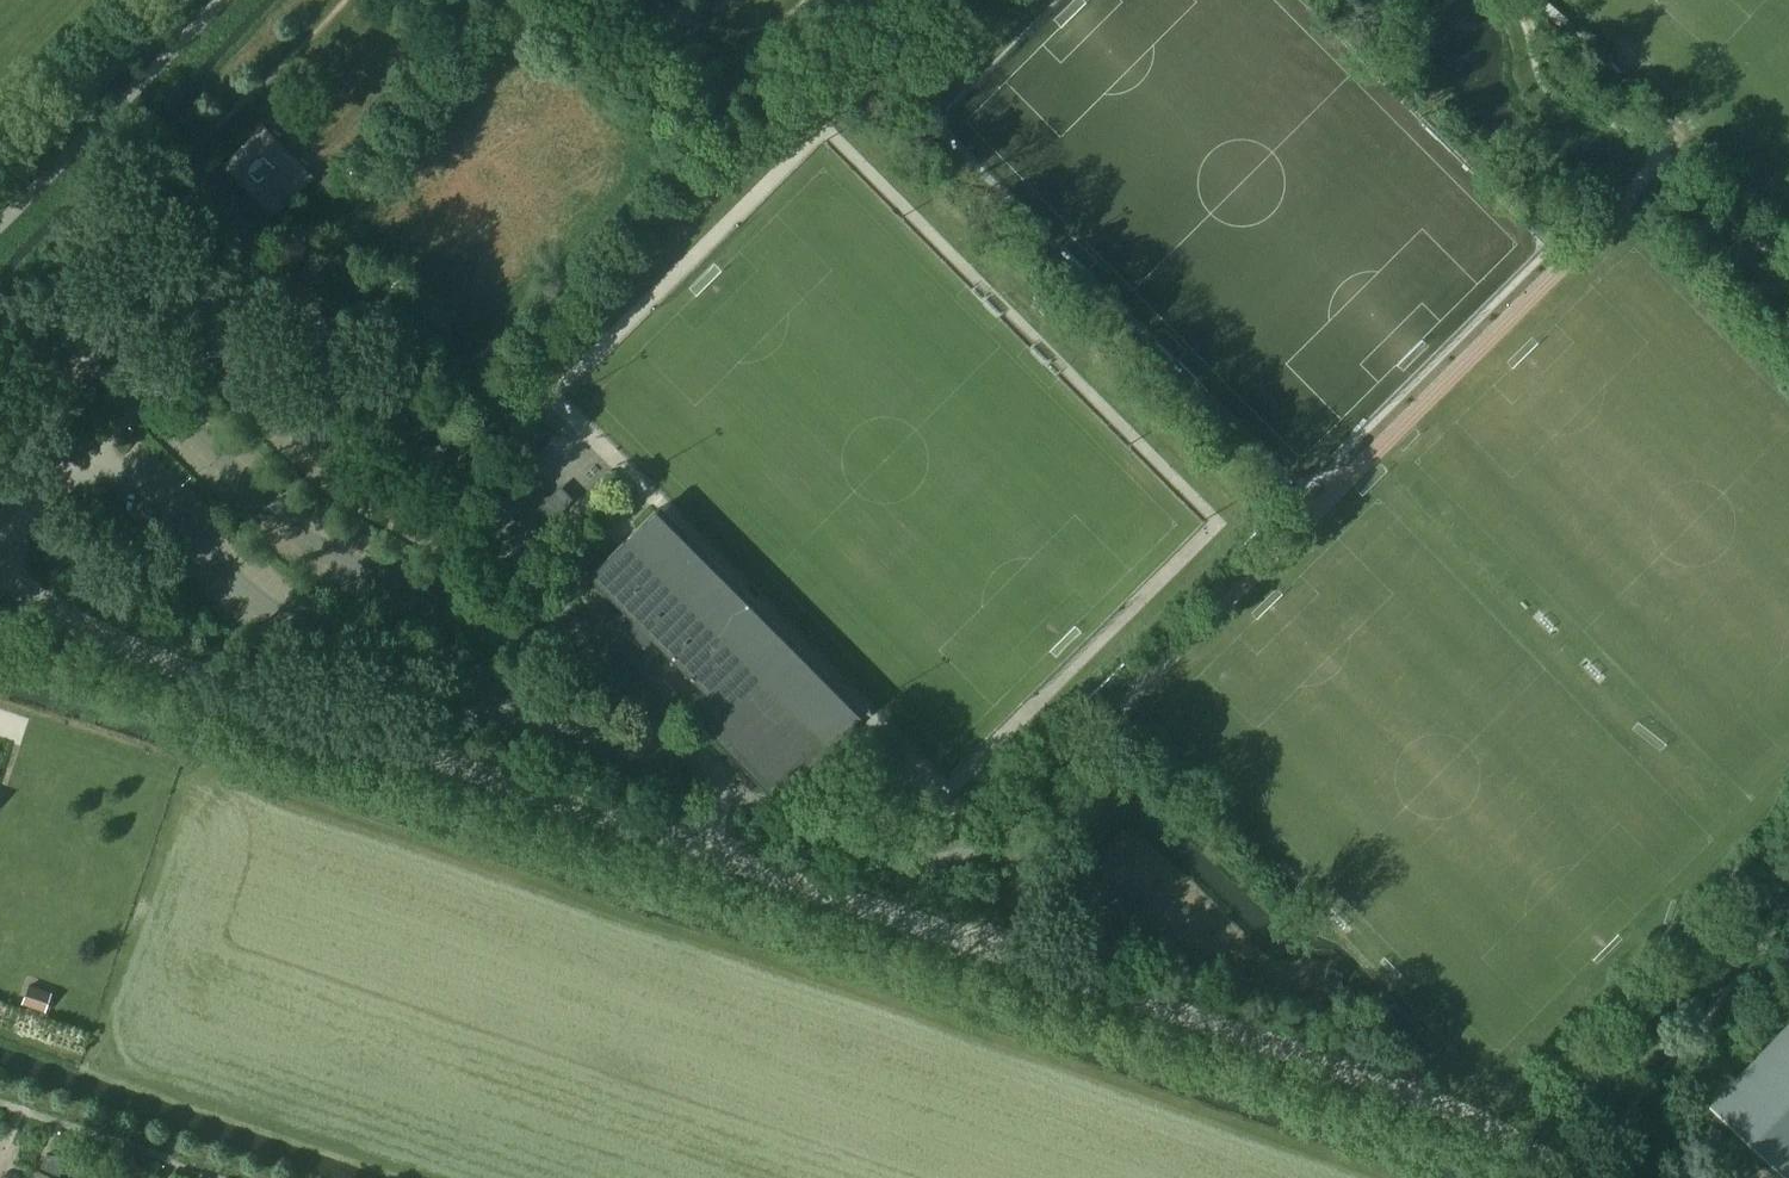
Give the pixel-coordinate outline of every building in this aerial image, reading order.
[(263,125),(222,165),(273,216),(313,175),(263,125)] [(1056,230),(1053,233),(1063,243),(1066,239),(1056,230)] [(991,299),(987,303),(1002,318),(1006,314),(991,299)] [(1127,300),(1124,304),(1134,314),(1137,311),(1127,300)] [(1036,344),(1031,348),(1046,363),(1050,359),(1036,344)] [(538,507),(551,521),(574,499),(560,486),(538,507)] [(588,575),(707,694),(690,711),(776,797),(859,714),(655,509),(588,575)] [(1266,944),(1263,956),(1289,964),(1293,953),(1266,944)] [(1328,968),(1324,982),(1338,986),(1342,973),(1328,968)] [(28,986),(23,1002),(45,1009),(51,993),(28,986)] [(1710,1106),(1788,1177),(1788,1022),(1710,1106)] [(46,1153),(40,1167),(60,1175),(66,1161),(65,1161),(46,1153)]
